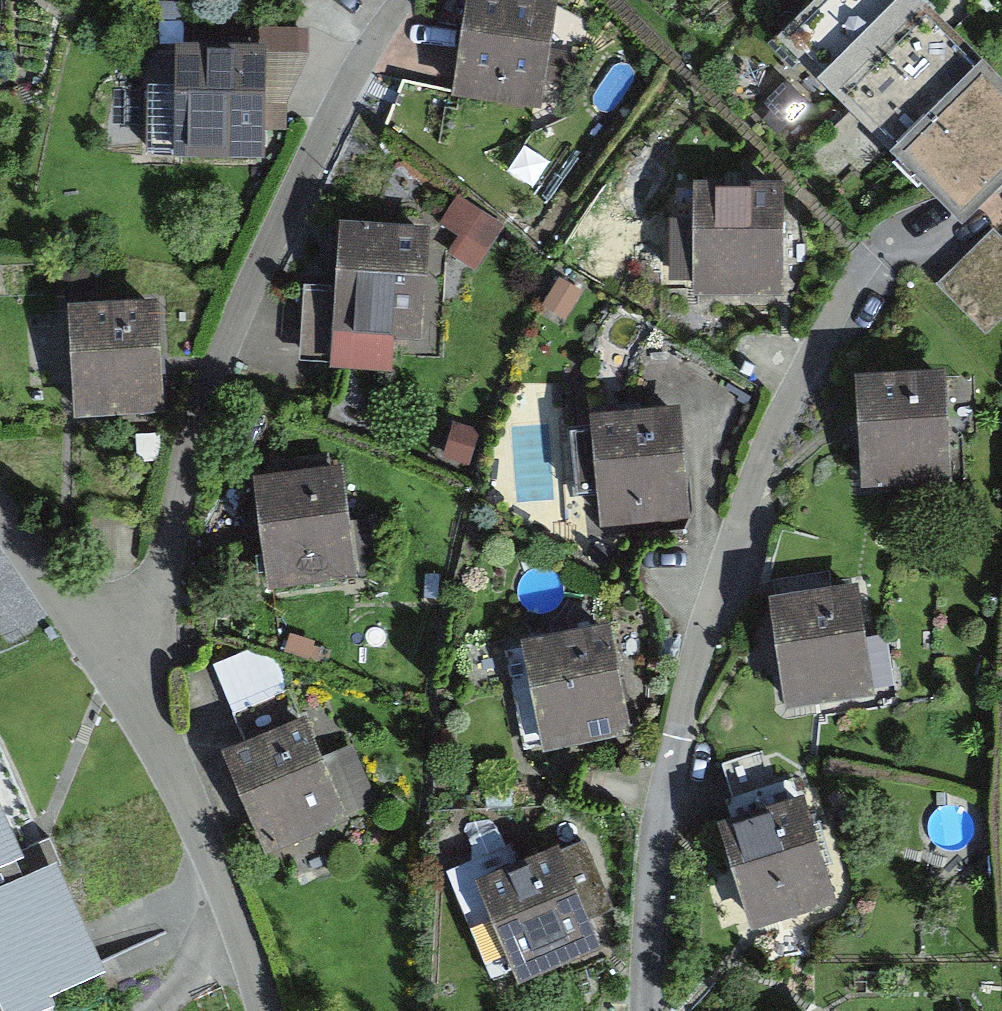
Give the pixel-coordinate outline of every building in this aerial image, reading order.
[(440,99),(537,104),(542,0),(445,0),(440,99)] [(890,0),(779,0),(742,37),(807,101),(899,8),(890,0)] [(954,63),(899,8),(807,101),(864,156),(954,63)] [(263,44),(142,45),(143,155),(264,154),(263,44)] [(954,63),(864,156),(917,209),(1001,114),(1001,107),(954,63)] [(771,180),(666,190),(676,300),(781,290),(771,180)] [(419,230),(308,226),(303,341),(415,346),(419,230)] [(150,298),(51,299),(52,412),(151,411),(150,298)] [(942,385),(838,389),(842,493),(946,489),(942,385)] [(659,395),(566,411),(588,534),(680,518),(659,395)] [(349,567),(321,458),(229,482),(257,591),(349,567)] [(852,587),(745,605),(762,710),(869,692),(852,587)] [(632,720),(597,621),(498,656),(533,755),(632,720)] [(220,663),(239,709),(296,686),(277,639),(220,663)] [(350,816),(294,704),(201,751),(257,863),(350,816)] [(29,817),(22,800),(42,792),(13,724),(0,729),(0,829),(29,817)] [(843,891),(804,777),(688,817),(728,931),(843,891)] [(7,987),(112,940),(62,824),(36,835),(29,817),(0,829),(0,972),(7,987)] [(533,848),(449,896),(508,998),(591,950),(533,848)]
